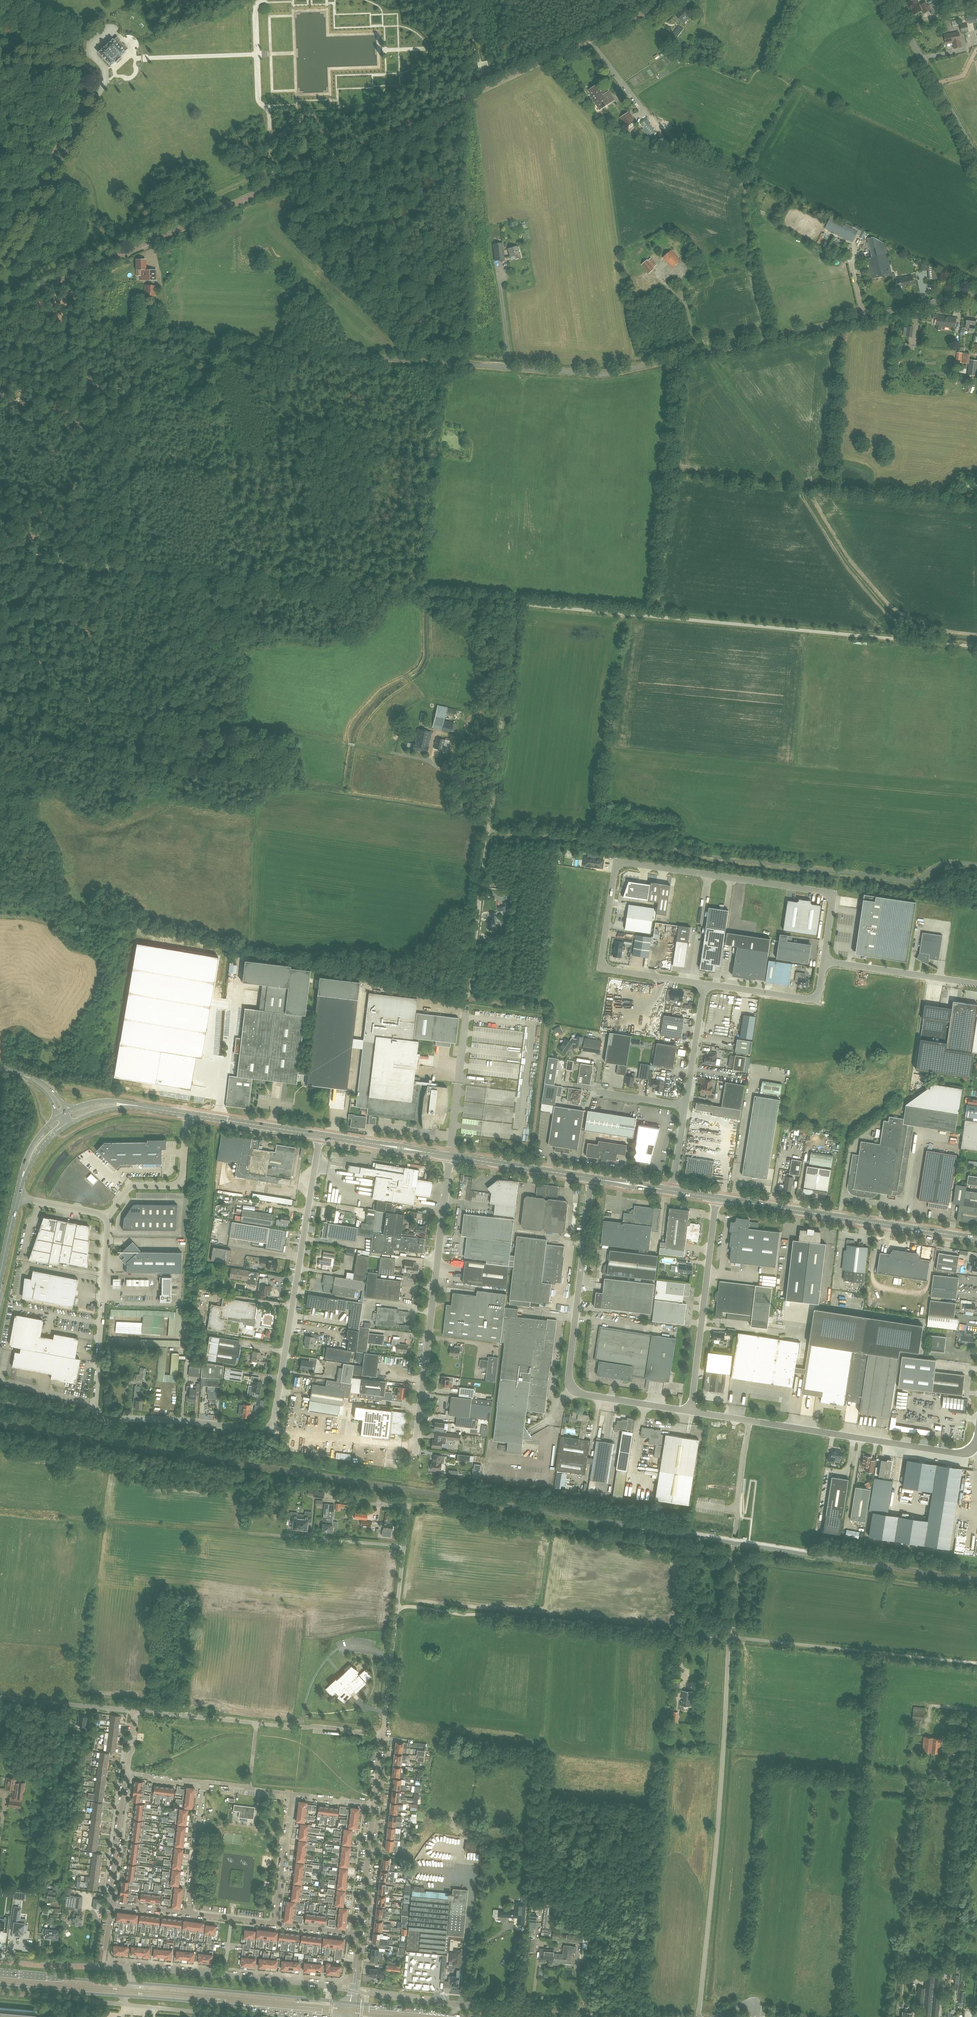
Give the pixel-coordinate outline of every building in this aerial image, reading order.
[(913,14),(922,10),(924,13),(930,10),(930,9),(935,16),(940,13),(934,2),(927,6),(926,2),(920,5),(917,0),(912,0),(907,3),(913,14)] [(692,14),(685,6),(675,15),(682,23),(692,14)] [(969,32),(967,23),(960,24),(961,33),(969,32)] [(679,25),(672,34),(677,38),(682,31),(679,29),(681,27),(679,25)] [(952,42),(953,45),(953,48),(962,47),(959,32),(944,35),(946,44),(952,42)] [(103,48),(98,52),(102,57),(107,61),(110,66),(115,62),(120,56),(125,52),(124,52),(117,43),(119,41),(120,40),(117,36),(113,40),(113,39),(108,44),(103,48)] [(603,90),(599,84),(589,90),(593,97),(592,98),(600,110),(614,100),(609,91),(606,93),(604,90),(603,90)] [(626,128),(636,121),(629,111),(620,117),(626,128)] [(649,123),(646,124),(642,128),(650,138),(657,132),(649,123)] [(853,242),(856,235),(860,236),(862,231),(858,229),(854,226),(832,216),(829,219),(825,228),(853,242)] [(872,258),(868,259),(872,278),(891,274),(887,254),(885,243),(873,237),(867,238),(872,258)] [(505,259),(503,242),(493,244),(495,261),(505,259)] [(517,246),(508,249),(510,256),(515,255),(516,258),(521,257),(520,253),(519,253),(517,246)] [(680,261),(671,250),(663,257),(672,268),(680,261)] [(146,259),(136,260),(136,276),(140,276),(140,280),(154,280),(153,270),(146,270),(146,259)] [(648,259),(641,265),(649,273),(655,268),(648,259)] [(925,265),(925,271),(928,271),(929,280),(937,279),(937,268),(929,265),(925,265)] [(897,289),(905,288),(904,286),(914,284),(912,276),(902,278),(902,277),(895,279),(897,289)] [(145,284),(144,295),(156,296),(157,285),(145,284)] [(933,314),(933,319),(937,319),(936,330),(941,330),(941,326),(955,328),(956,318),(938,316),(938,315),(933,314)] [(965,328),(975,329),(976,319),(967,318),(965,328)] [(970,359),(967,374),(976,376),(976,369),(976,360),(970,359)] [(437,705),(433,722),(443,724),(444,720),(446,712),(447,707),(437,705)] [(443,724),(443,727),(451,729),(453,722),(444,720),(443,724)] [(412,744),(411,749),(427,752),(431,732),(418,730),(415,744),(412,744)] [(448,740),(446,740),(436,738),(434,748),(446,751),(448,740)] [(604,860),(588,857),(585,857),(584,865),(603,868),(604,860)] [(624,896),(623,897),(649,901),(658,902),(657,913),(666,915),(671,885),(661,883),(651,882),(651,884),(635,882),(635,881),(636,881),(627,880),(626,891),(625,893),(624,896)] [(864,894),(862,909),(855,954),(907,962),(909,951),(916,902),(864,894)] [(821,905),(816,904),(812,904),(811,903),(811,901),(808,900),(802,899),(799,899),(799,901),(797,902),(788,900),(783,930),(817,935),(821,905)] [(498,911),(504,910),(509,910),(509,902),(506,903),(506,906),(498,907),(498,911)] [(627,908),(626,917),(652,921),(654,908),(629,904),(628,908),(627,908)] [(705,933),(704,937),(704,939),(704,944),(700,969),(715,971),(716,966),(720,967),(723,947),(726,930),(729,910),(709,907),(706,927),(706,928),(705,933)] [(497,923),(497,919),(496,916),(495,912),(490,913),(491,916),(491,920),(488,920),(488,922),(486,922),(487,929),(489,929),(489,930),(491,930),(491,932),(492,933),(494,932),(495,931),(495,929),(496,929),(495,923),(497,923)] [(652,921),(626,917),(625,925),(626,925),(625,929),(651,933),(652,921)] [(679,925),(678,933),(690,935),(691,927),(679,925)] [(727,934),(725,944),(737,946),(737,950),(734,966),(732,976),(746,978),(746,979),(750,980),(751,978),(755,979),(764,980),(769,950),(770,940),(771,939),(759,937),(727,932),(727,934)] [(915,958),(923,961),(924,962),(928,964),(929,959),(939,960),(943,935),(923,932),(920,952),(917,958),(916,957),(915,958)] [(678,933),(677,941),(688,942),(690,935),(678,933)] [(811,944),(792,942),(787,941),(788,935),(780,934),(776,958),(809,963),(809,962),(811,945),(811,944)] [(652,937),(636,935),(633,955),(649,957),(652,937)] [(622,949),(623,946),(623,942),(616,941),(613,956),(621,957),(622,949)] [(688,942),(677,941),(673,965),(685,967),(688,942)] [(137,943),(114,1077),(180,1088),(185,1055),(196,1057),(202,1058),(218,957),(137,943)] [(212,998),(211,1004),(244,1008),(241,1038),(236,1037),(234,1053),(239,1054),(236,1076),(229,1075),(225,1106),(248,1109),(249,1101),(251,1101),(251,1099),(251,1097),(250,1097),(252,1078),(296,1083),(298,1073),(307,1074),(308,1071),(298,1070),(305,1013),(314,1014),(315,1010),(305,1009),(310,970),(290,968),(290,966),(245,960),(242,982),(267,985),(265,1004),(212,998)] [(792,964),(776,961),(769,960),(766,982),(789,986),(792,968),(792,964)] [(238,973),(238,964),(231,964),(230,972),(238,973)] [(801,975),(802,973),(796,972),(795,981),(798,981),(797,985),(808,987),(808,986),(809,985),(809,983),(808,982),(809,979),(803,978),(803,977),(802,975),(801,975)] [(307,1083),(306,1084),(347,1089),(352,1047),(353,1039),(359,982),(319,977),(315,1010),(314,1014),(312,1036),(312,1039),(308,1071),(307,1074),(307,1075),(307,1083)] [(607,987),(604,1006),(619,1009),(622,989),(607,987)] [(684,991),(679,991),(677,991),(677,990),(672,989),(671,994),(667,994),(666,1001),(671,1002),(671,999),(682,1001),(683,996),(684,995),(684,993),(684,992),(684,991)] [(353,1039),(352,1047),(362,1049),(355,1107),(360,1107),(367,1108),(367,1114),(369,1114),(370,1115),(373,1115),(415,1120),(419,1083),(428,1084),(424,1096),(422,1114),(422,1128),(432,1129),(433,1123),(443,1124),(447,1112),(448,1100),(447,1087),(437,1086),(437,1083),(431,1082),(431,1079),(429,1079),(429,1080),(428,1081),(426,1081),(426,1082),(420,1081),(420,1077),(414,1077),(415,1071),(417,1054),(418,1041),(416,1041),(413,1040),(412,1040),(417,999),(369,993),(363,1040),(353,1039)] [(953,1001),(952,1008),(947,1008),(930,1005),(929,1009),(924,1008),(923,1018),(924,1018),(921,1038),(916,1069),(971,1077),(974,1052),(976,1053),(976,1005),(953,1001)] [(416,1013),(413,1038),(436,1040),(435,1045),(440,1046),(441,1041),(451,1042),(454,1043),(457,1018),(416,1013)] [(752,1039),(756,1016),(744,1014),(740,1037),(752,1039)] [(664,1015),(661,1035),(681,1038),(684,1018),(664,1015)] [(618,1064),(617,1074),(626,1075),(627,1065),(632,1035),(610,1032),(605,1062),(618,1064)] [(573,1044),(576,1044),(577,1039),(573,1038),(573,1039),(571,1039),(569,1041),(566,1039),(561,1046),(560,1045),(558,1048),(567,1054),(570,1050),(569,1049),(573,1044)] [(753,1041),(737,1039),(735,1052),(751,1054),(753,1041)] [(677,1046),(657,1042),(653,1066),(673,1069),(677,1046)] [(721,1059),(717,1059),(717,1058),(716,1058),(717,1053),(711,1052),(710,1057),(706,1056),(705,1063),(716,1065),(720,1065),(721,1059)] [(746,1057),(735,1055),(733,1070),(744,1071),(746,1057)] [(549,1057),(545,1083),(554,1085),(559,1059),(549,1057)] [(650,1065),(641,1063),(638,1078),(648,1079),(650,1065)] [(583,1080),(590,1081),(593,1066),(581,1064),(579,1076),(583,1076),(583,1080)] [(631,1077),(628,1076),(626,1076),(624,1082),(627,1083),(627,1085),(628,1085),(628,1086),(630,1086),(631,1086),(633,1086),(635,1073),(632,1073),(632,1076),(631,1077)] [(657,1081),(651,1080),(650,1086),(654,1087),(654,1086),(656,1087),(656,1090),(663,1091),(664,1081),(657,1080),(657,1081)] [(711,1094),(712,1087),(711,1087),(712,1081),(705,1080),(705,1084),(705,1086),(701,1085),(700,1092),(703,1092),(702,1093),(707,1094),(707,1093),(711,1094)] [(782,1084),(762,1081),(761,1091),(781,1095),(782,1084)] [(722,1106),(741,1109),(745,1085),(726,1082),(722,1106)] [(557,1096),(560,1096),(562,1086),(545,1084),(542,1103),(555,1106),(557,1096)] [(876,1192),(878,1193),(897,1196),(897,1194),(898,1194),(902,1192),(902,1190),(903,1191),(914,1125),(955,1132),(962,1088),(934,1084),(906,1104),(904,1118),(889,1116),(888,1121),(884,1120),(880,1144),(861,1141),(859,1155),(853,1154),(848,1188),(849,1188),(849,1190),(851,1193),(853,1193),(853,1195),(871,1198),(872,1196),(873,1196),(876,1194),(876,1192)] [(582,1090),(569,1088),(568,1099),(572,1100),(572,1101),(580,1102),(582,1090)] [(780,1100),(755,1096),(742,1175),(767,1179),(780,1100)] [(542,1103),(541,1111),(551,1112),(551,1113),(553,1113),(554,1110),(569,1113),(584,1115),(584,1110),(542,1103)] [(976,1118),(976,1106),(967,1104),(965,1120),(971,1120),(973,1118),(976,1118)] [(551,1128),(566,1130),(569,1113),(554,1110),(553,1113),(551,1128)] [(601,1133),(604,1113),(588,1110),(585,1130),(601,1133)] [(578,1150),(584,1115),(569,1113),(566,1130),(563,1147),(556,1146),(555,1151),(570,1153),(571,1149),(578,1150)] [(617,1135),(620,1115),(604,1113),(601,1133),(617,1135)] [(620,1115),(617,1135),(633,1138),(636,1118),(620,1115)] [(355,1119),(352,1119),(351,1126),(365,1128),(366,1117),(355,1116),(355,1119)] [(965,1120),(961,1148),(976,1151),(976,1121),(971,1120),(965,1120)] [(633,1161),(634,1161),(650,1164),(660,1128),(639,1124),(633,1161)] [(548,1145),(556,1146),(563,1147),(566,1130),(551,1128),(548,1145)] [(237,1177),(292,1184),(297,1147),(278,1144),(277,1151),(264,1149),(264,1146),(262,1145),(262,1139),(223,1134),(220,1160),(234,1162),(233,1170),(238,1171),(237,1177)] [(161,1149),(164,1149),(166,1149),(166,1139),(147,1140),(147,1142),(104,1142),(97,1150),(116,1169),(119,1165),(121,1167),(132,1167),(132,1164),(162,1164),(161,1149)] [(598,1144),(588,1142),(586,1156),(602,1159),(602,1160),(604,1160),(606,1160),(606,1159),(617,1161),(618,1154),(626,1155),(627,1145),(599,1140),(598,1144)] [(927,1150),(919,1200),(929,1202),(928,1207),(937,1208),(937,1207),(939,1208),(939,1209),(948,1210),(957,1155),(927,1150)] [(831,1167),(833,1155),(811,1152),(809,1163),(831,1167)] [(687,1162),(685,1176),(709,1180),(709,1179),(711,1178),(712,1178),(714,1166),(713,1166),(713,1164),(714,1165),(715,1161),(688,1157),(687,1160),(688,1161),(688,1162),(687,1162)] [(780,1185),(780,1188),(780,1189),(783,1190),(784,1189),(784,1190),(786,1190),(791,1191),(791,1186),(792,1181),(793,1181),(794,1177),(793,1177),(793,1175),(799,1175),(802,1161),(792,1159),(789,1173),(787,1173),(787,1176),(786,1176),(784,1185),(784,1184),(781,1184),(780,1185)] [(349,1165),(348,1171),(359,1173),(376,1176),(372,1198),(381,1199),(381,1201),(384,1201),(384,1200),(413,1204),(415,1195),(430,1197),(432,1183),(433,1181),(432,1181),(433,1181),(428,1180),(417,1179),(416,1186),(412,1186),(414,1169),(404,1167),(404,1168),(398,1167),(399,1165),(396,1165),(396,1166),(376,1163),(375,1169),(361,1167),(360,1167),(349,1165)] [(827,1192),(827,1194),(827,1195),(831,1169),(807,1166),(804,1188),(803,1191),(805,1193),(810,1194),(813,1192),(813,1189),(827,1192)] [(87,1178),(93,1184),(98,1180),(91,1174),(87,1178)] [(967,1181),(967,1184),(976,1185),(976,1176),(968,1175),(968,1179),(966,1179),(966,1181),(967,1181)] [(496,1204),(494,1214),(514,1217),(516,1206),(519,1181),(508,1179),(508,1180),(499,1178),(487,1187),(492,1193),(490,1203),(496,1204)] [(541,1230),(544,1228),(548,1185),(539,1184),(538,1185),(537,1193),(538,1194),(539,1194),(538,1197),(527,1195),(525,1197),(521,1225),(524,1228),(541,1230)] [(963,1205),(976,1207),(976,1192),(966,1190),(967,1186),(957,1184),(953,1202),(959,1203),(959,1204),(963,1205)] [(563,1233),(565,1231),(569,1203),(566,1200),(555,1199),(556,1196),(557,1196),(557,1195),(558,1187),(548,1185),(544,1228),(546,1231),(563,1233)] [(325,1200),(332,1201),(334,1188),(327,1187),(325,1200)] [(372,1229),(372,1232),(382,1233),(389,1234),(401,1236),(403,1214),(394,1213),(394,1212),(395,1208),(396,1203),(384,1201),(381,1201),(377,1200),(376,1204),(375,1210),(374,1220),(373,1229),(372,1229)] [(168,1204),(168,1218),(176,1218),(177,1204),(168,1204)] [(959,1204),(957,1220),(976,1224),(976,1207),(963,1205),(959,1204)] [(639,1249),(644,1249),(649,1250),(651,1231),(659,1231),(662,1208),(635,1205),(634,1210),(633,1210),(630,1212),(630,1213),(624,1213),(623,1222),(604,1220),(601,1244),(603,1245),(639,1249)] [(327,1219),(326,1222),(330,1223),(331,1220),(336,1221),(337,1210),(332,1209),(327,1208),(327,1212),(326,1214),(325,1219),(327,1219)] [(686,1238),(691,1239),(691,1240),(692,1240),(692,1241),(693,1241),(696,1241),(697,1241),(698,1241),(698,1240),(698,1239),(698,1238),(698,1237),(698,1233),(699,1233),(700,1226),(700,1225),(699,1225),(699,1224),(698,1224),(691,1223),(691,1222),(690,1221),(689,1221),(689,1220),(688,1220),(690,1210),(670,1208),(669,1213),(665,1248),(660,1247),(659,1253),(684,1256),(686,1238)] [(272,1226),(274,1214),(242,1209),(240,1221),(272,1226)] [(368,1209),(366,1219),(371,1219),(374,1220),(375,1210),(368,1209)] [(465,1213),(462,1235),(468,1236),(512,1241),(515,1219),(465,1213)] [(275,1225),(283,1226),(286,1226),(287,1223),(286,1223),(287,1222),(289,1222),(290,1217),(281,1215),(280,1220),(276,1219),(275,1225)] [(44,1217),(43,1222),(41,1228),(40,1228),(39,1233),(38,1239),(37,1238),(36,1244),(35,1244),(34,1249),(33,1249),(32,1254),(31,1254),(29,1259),(58,1265),(59,1261),(88,1267),(88,1261),(86,1261),(88,1253),(86,1253),(87,1247),(89,1240),(87,1239),(88,1234),(90,1226),(85,1225),(77,1224),(76,1224),(71,1223),(62,1221),(57,1220),(49,1218),(44,1217)] [(731,1262),(776,1267),(780,1232),(758,1229),(759,1222),(750,1221),(750,1220),(749,1219),(748,1218),(736,1217),(736,1220),(734,1222),(731,1221),(730,1230),(730,1231),(731,1231),(730,1245),(730,1246),(731,1246),(731,1247),(730,1260),(730,1261),(731,1262)] [(168,1218),(168,1230),(176,1230),(176,1218),(168,1218)] [(362,1223),(361,1227),(373,1229),(374,1220),(371,1219),(370,1224),(365,1223),(362,1223)] [(266,1242),(265,1249),(283,1252),(287,1231),(282,1230),(232,1221),(229,1236),(266,1242)] [(330,1223),(326,1222),(324,1222),(322,1238),(327,1239),(327,1238),(356,1242),(358,1227),(354,1227),(350,1226),(330,1223)] [(415,1230),(415,1232),(425,1233),(425,1226),(417,1225),(417,1224),(413,1224),(413,1229),(415,1230)] [(802,1302),(811,1229),(808,1229),(808,1231),(801,1230),(799,1240),(793,1239),(787,1294),(786,1300),(802,1302)] [(826,1243),(820,1243),(821,1232),(814,1231),(814,1229),(811,1229),(802,1302),(819,1304),(819,1298),(826,1243)] [(370,1250),(369,1252),(388,1254),(388,1249),(394,1250),(422,1253),(424,1238),(414,1237),(401,1236),(389,1234),(382,1233),(372,1232),(371,1237),(371,1239),(370,1250)] [(468,1236),(465,1257),(487,1259),(487,1263),(509,1265),(510,1259),(512,1241),(468,1236)] [(551,1282),(556,1282),(561,1283),(562,1272),(561,1272),(564,1246),(546,1244),(547,1239),(517,1236),(510,1299),(549,1303),(551,1282)] [(845,1270),(844,1280),(864,1282),(868,1247),(854,1246),(855,1240),(847,1239),(846,1247),(848,1247),(847,1253),(850,1253),(848,1270),(845,1270)] [(127,1262),(127,1264),(127,1272),(125,1272),(181,1273),(182,1252),(139,1251),(140,1250),(137,1247),(133,1243),(131,1245),(130,1244),(118,1255),(125,1263),(127,1262)] [(229,1262),(231,1249),(213,1246),(211,1260),(229,1262)] [(639,1253),(636,1277),(655,1279),(658,1255),(644,1254),(644,1249),(639,1249),(639,1253)] [(920,1259),(918,1253),(910,1252),(909,1249),(910,1249),(909,1249),(903,1251),(894,1250),(890,1254),(880,1252),(877,1273),(927,1281),(930,1260),(920,1259)] [(607,1274),(636,1277),(639,1253),(610,1250),(608,1264),(607,1264),(606,1263),(607,1264),(604,1267),(604,1268),(603,1268),(603,1273),(607,1274)] [(318,1265),(328,1266),(330,1267),(332,1259),(334,1259),(335,1253),(323,1251),(322,1257),(324,1257),(323,1260),(319,1259),(318,1265)] [(956,1272),(957,1266),(959,1256),(939,1253),(936,1269),(956,1272)] [(347,1272),(346,1278),(365,1281),(366,1276),(369,1256),(357,1254),(354,1273),(347,1272)] [(393,1275),(395,1258),(380,1256),(378,1273),(393,1275)] [(260,1257),(259,1262),(267,1263),(267,1268),(271,1269),(276,1270),(277,1262),(272,1261),(272,1260),(270,1259),(260,1257)] [(679,1272),(683,1273),(691,1274),(692,1265),(685,1264),(685,1263),(686,1263),(687,1259),(679,1258),(678,1262),(680,1262),(679,1266),(676,1266),(675,1266),(675,1271),(676,1272),(679,1272)] [(465,1260),(463,1282),(469,1283),(473,1283),(507,1287),(509,1265),(487,1263),(465,1260)] [(405,1261),(403,1276),(410,1277),(411,1273),(417,1274),(418,1266),(417,1266),(412,1265),(412,1262),(405,1261)] [(231,1268),(229,1278),(247,1281),(247,1283),(256,1285),(258,1272),(249,1271),(231,1268)] [(27,1280),(27,1279),(25,1278),(23,1297),(30,1299),(30,1298),(33,1299),(33,1298),(34,1298),(34,1299),(73,1307),(78,1279),(33,1270),(31,1279),(30,1279),(30,1280),(27,1280)] [(401,1281),(376,1278),(376,1273),(367,1272),(365,1297),(399,1301),(401,1281)] [(322,1283),(322,1284),(323,1284),(323,1285),(324,1285),(323,1287),(323,1288),(324,1289),(325,1291),(326,1291),(328,1291),(329,1290),(330,1289),(330,1287),(333,1288),(332,1294),(354,1297),(355,1288),(364,1290),(365,1281),(346,1278),(334,1276),(324,1274),(322,1283)] [(932,1285),(958,1288),(959,1277),(933,1274),(932,1285)] [(159,1277),(159,1282),(162,1282),(162,1294),(160,1294),(160,1301),(171,1302),(172,1277),(162,1277),(159,1277)] [(257,1292),(256,1297),(262,1298),(265,1298),(266,1295),(267,1295),(268,1289),(270,1289),(271,1290),(271,1286),(270,1286),(268,1286),(268,1285),(269,1278),(265,1277),(263,1277),(262,1279),(260,1278),(259,1282),(257,1292)] [(655,1284),(605,1278),(603,1292),(596,1292),(594,1307),(652,1314),(655,1284)] [(679,1301),(679,1302),(683,1302),(684,1295),(689,1296),(690,1284),(657,1280),(655,1298),(679,1301)] [(958,1288),(932,1285),(931,1296),(956,1299),(958,1288)] [(725,1312),(725,1318),(729,1318),(729,1313),(738,1314),(738,1317),(739,1317),(758,1319),(757,1324),(768,1325),(772,1290),(741,1286),(741,1288),(738,1287),(738,1289),(729,1288),(729,1291),(729,1292),(729,1295),(728,1295),(729,1295),(728,1298),(728,1299),(728,1302),(727,1306),(727,1309),(727,1312),(725,1312)] [(522,1453),(523,1439),(533,1440),(525,1426),(527,1410),(536,1411),(536,1409),(538,1410),(538,1411),(545,1412),(552,1353),(553,1353),(557,1320),(548,1319),(548,1320),(518,1317),(519,1308),(505,1307),(506,1294),(477,1291),(477,1296),(453,1293),(451,1305),(447,1304),(443,1335),(505,1343),(493,1440),(507,1442),(506,1451),(522,1453)] [(336,1308),(339,1309),(346,1310),(346,1306),(351,1307),(348,1328),(358,1329),(362,1303),(352,1301),(340,1299),(308,1294),(306,1306),(336,1311),(336,1308)] [(211,1304),(207,1329),(226,1332),(228,1320),(244,1322),(244,1324),(246,1325),(245,1329),(252,1330),(253,1326),(255,1326),(256,1320),(255,1320),(253,1319),(256,1303),(248,1301),(223,1297),(221,1305),(211,1304)] [(655,1300),(653,1321),(682,1324),(684,1324),(687,1304),(685,1303),(683,1303),(683,1302),(679,1302),(679,1303),(655,1300)] [(930,1300),(928,1316),(927,1326),(957,1329),(958,1329),(959,1319),(954,1319),(956,1303),(930,1300)] [(961,1300),(961,1303),(966,1303),(965,1311),(966,1311),(965,1314),(973,1315),(973,1312),(974,1312),(975,1304),(972,1304),(970,1304),(971,1301),(961,1300)] [(409,1312),(403,1311),(398,1310),(398,1309),(377,1307),(376,1312),(373,1312),(372,1320),(375,1321),(375,1324),(403,1327),(402,1329),(410,1330),(411,1326),(403,1325),(404,1316),(408,1317),(409,1312)] [(814,1308),(809,1344),(854,1351),(853,1356),(847,1395),(862,1397),(861,1402),(860,1410),(860,1412),(890,1417),(890,1415),(899,1358),(900,1349),(919,1352),(923,1325),(814,1308)] [(11,1346),(21,1348),(50,1353),(53,1338),(39,1335),(42,1320),(42,1319),(17,1314),(16,1315),(17,1315),(11,1345),(11,1346)] [(638,1332),(616,1329),(600,1326),(594,1360),(599,1361),(610,1362),(611,1355),(634,1359),(638,1332)] [(356,1352),(366,1353),(367,1343),(383,1344),(383,1342),(384,1335),(368,1333),(369,1328),(359,1327),(356,1352)] [(327,1346),(325,1358),(349,1362),(351,1350),(355,1351),(358,1330),(347,1329),(346,1339),(348,1339),(347,1350),(327,1346)] [(719,1332),(717,1332),(714,1331),(713,1339),(714,1339),(714,1342),(715,1343),(718,1343),(719,1343),(719,1340),(724,1340),(724,1335),(727,1336),(727,1335),(735,1336),(736,1329),(728,1329),(728,1332),(726,1331),(724,1332),(724,1333),(721,1332),(720,1332),(719,1332)] [(963,1335),(963,1336),(962,1344),(971,1345),(971,1342),(973,1342),(973,1337),(970,1336),(970,1334),(965,1333),(965,1330),(958,1329),(957,1329),(957,1333),(957,1334),(963,1335)] [(653,1372),(659,1336),(638,1332),(634,1359),(645,1361),(644,1370),(653,1372)] [(54,1333),(53,1338),(50,1353),(55,1354),(75,1358),(78,1343),(77,1343),(78,1339),(74,1338),(74,1337),(54,1333)] [(305,1347),(308,1347),(313,1348),(314,1339),(318,1340),(319,1334),(315,1333),(311,1333),(310,1336),(306,1336),(305,1341),(306,1341),(305,1347)] [(732,1376),(732,1378),(792,1387),(797,1357),(798,1357),(800,1342),(738,1333),(732,1376)] [(944,1352),(946,1337),(931,1335),(929,1350),(944,1352)] [(206,1359),(215,1361),(235,1364),(237,1357),(239,1358),(241,1346),(239,1345),(239,1341),(210,1336),(206,1359)] [(676,1338),(659,1336),(653,1372),(659,1373),(658,1380),(669,1381),(676,1338)] [(406,1352),(407,1345),(399,1344),(399,1340),(392,1339),(391,1345),(397,1346),(396,1351),(406,1352)] [(805,1368),(802,1388),(822,1391),(822,1396),(821,1401),(846,1405),(846,1403),(847,1400),(847,1395),(853,1356),(854,1351),(809,1344),(805,1368)] [(462,1353),(463,1346),(457,1346),(457,1349),(450,1348),(449,1355),(459,1356),(459,1352),(462,1353)] [(12,1366),(52,1374),(55,1354),(50,1353),(21,1348),(20,1352),(15,1351),(12,1366)] [(263,1355),(261,1354),(261,1352),(253,1351),(253,1354),(252,1361),(267,1363),(267,1361),(263,1360),(263,1355)] [(379,1370),(377,1370),(379,1354),(373,1354),(370,1353),(364,1352),(361,1375),(376,1377),(376,1374),(378,1374),(379,1373),(379,1371),(379,1370)] [(705,1376),(704,1390),(724,1393),(726,1373),(730,1374),(733,1354),(708,1352),(706,1370),(705,1376)] [(80,1359),(75,1358),(55,1354),(52,1374),(51,1379),(76,1383),(80,1359)] [(597,1375),(608,1377),(630,1380),(631,1375),(634,1359),(611,1355),(610,1362),(599,1361),(597,1375)] [(496,1382),(499,1357),(489,1356),(488,1360),(480,1359),(479,1367),(487,1368),(486,1380),(496,1382)] [(898,1387),(924,1390),(926,1370),(935,1371),(936,1360),(902,1356),(898,1387)] [(302,1368),(302,1369),(315,1371),(317,1359),(310,1358),(309,1361),(303,1360),(303,1361),(302,1368)] [(634,1359),(631,1375),(658,1380),(659,1373),(653,1372),(644,1370),(645,1361),(634,1359)] [(202,1374),(201,1386),(205,1386),(205,1377),(219,1378),(223,1378),(224,1365),(202,1362),(202,1368),(202,1374)] [(351,1383),(354,1365),(343,1363),(342,1368),(338,1367),(336,1381),(351,1383)] [(189,1366),(189,1373),(202,1374),(202,1368),(190,1366),(189,1366)] [(135,1373),(134,1378),(144,1380),(143,1380),(146,1368),(141,1367),(139,1374),(135,1373)] [(224,1379),(239,1381),(242,1381),(244,1369),(226,1367),(224,1379)] [(965,1375),(935,1371),(926,1370),(924,1390),(962,1395),(965,1375)] [(441,1375),(441,1383),(442,1383),(441,1385),(445,1386),(447,1386),(453,1386),(453,1377),(441,1375)] [(255,1391),(260,1392),(261,1385),(262,1382),(258,1381),(259,1378),(252,1376),(251,1380),(253,1381),(252,1386),(249,1386),(248,1394),(254,1395),(255,1391)] [(205,1377),(205,1386),(207,1386),(207,1388),(207,1389),(207,1393),(208,1393),(207,1400),(212,1400),(216,1400),(216,1397),(218,1397),(218,1392),(217,1392),(218,1389),(217,1389),(217,1387),(219,1387),(219,1378),(205,1377)] [(359,1397),(374,1399),(375,1395),(382,1396),(382,1399),(391,1401),(392,1394),(392,1392),(385,1391),(386,1381),(361,1378),(359,1397)] [(327,1380),(326,1386),(316,1384),(312,1384),(310,1400),(313,1401),(343,1406),(344,1397),(349,1398),(351,1384),(327,1380)] [(192,1402),(192,1399),(195,1399),(196,1391),(199,1391),(200,1384),(196,1383),(196,1386),(194,1386),(193,1389),(190,1389),(189,1396),(186,1396),(186,1401),(192,1402)] [(138,1400),(139,1389),(140,1386),(134,1385),(133,1400),(135,1400),(134,1404),(136,1404),(135,1408),(141,1409),(142,1401),(138,1400)] [(397,1395),(392,1394),(391,1401),(393,1401),(402,1402),(403,1398),(405,1399),(406,1388),(398,1387),(397,1395)] [(459,1397),(474,1398),(475,1388),(460,1387),(459,1397)] [(906,1408),(906,1405),(908,1392),(898,1391),(896,1404),(896,1407),(906,1408)] [(456,1415),(477,1418),(490,1419),(493,1401),(474,1398),(459,1397),(451,1396),(449,1414),(456,1415)] [(957,1412),(958,1412),(966,1413),(968,1400),(968,1399),(943,1397),(942,1407),(951,1408),(951,1411),(957,1412)] [(251,1405),(248,1404),(244,1404),(242,1414),(242,1417),(251,1418),(251,1411),(250,1411),(251,1405)] [(355,1406),(354,1418),(362,1419),(360,1435),(388,1438),(389,1433),(395,1434),(398,1434),(403,1435),(406,1412),(355,1406)] [(582,1420),(581,1421),(587,1422),(591,1423),(592,1415),(588,1414),(581,1413),(581,1412),(572,1411),(571,1417),(577,1418),(577,1419),(582,1420)] [(476,1428),(477,1418),(456,1415),(455,1425),(476,1428)] [(932,1430),(898,1425),(899,1418),(894,1417),(892,1429),(931,1435),(932,1430)] [(615,1424),(614,1429),(618,1429),(622,1430),(623,1430),(633,1432),(635,1419),(631,1418),(630,1420),(623,1419),(622,1420),(618,1420),(617,1424),(615,1424)] [(585,1474),(590,1440),(584,1439),(587,1422),(581,1421),(580,1428),(580,1431),(579,1438),(560,1435),(555,1469),(585,1474)] [(445,1423),(438,1422),(436,1422),(435,1428),(437,1428),(437,1431),(441,1432),(446,1432),(446,1429),(444,1429),(445,1423)] [(654,1430),(654,1429),(642,1427),(641,1437),(650,1438),(649,1444),(656,1445),(654,1456),(661,1457),(663,1446),(664,1446),(666,1435),(658,1434),(658,1431),(654,1430)] [(622,1430),(616,1469),(617,1469),(627,1471),(633,1432),(623,1430),(622,1430)] [(441,1432),(437,1431),(436,1431),(435,1440),(433,1440),(432,1447),(442,1448),(442,1444),(446,1444),(447,1438),(460,1440),(461,1434),(457,1434),(446,1432),(441,1432)] [(699,1440),(666,1435),(664,1446),(655,1500),(688,1505),(693,1476),(699,1440)] [(590,1479),(597,1481),(608,1482),(614,1443),(596,1440),(590,1479)] [(828,1454),(828,1460),(834,1461),(835,1457),(840,1458),(841,1457),(842,1457),(843,1455),(842,1454),(841,1454),(842,1451),(841,1451),(838,1450),(838,1451),(832,1450),(831,1454),(828,1454)] [(432,1462),(431,1469),(441,1471),(442,1463),(440,1463),(441,1455),(435,1455),(434,1462),(432,1462)] [(864,1456),(862,1465),(866,1466),(866,1471),(873,1472),(875,1461),(871,1460),(872,1457),(864,1456)] [(928,1520),(873,1512),(869,1536),(950,1548),(958,1499),(962,1468),(907,1459),(903,1487),(932,1491),(928,1520)] [(890,1477),(893,1460),(888,1459),(887,1460),(881,1459),(879,1476),(890,1478),(890,1477)] [(473,1472),(473,1477),(480,1478),(482,1465),(475,1464),(474,1468),(475,1468),(474,1472),(473,1472)] [(826,1515),(823,1531),(840,1534),(843,1517),(849,1479),(832,1476),(826,1515)] [(865,1522),(871,1489),(856,1487),(851,1519),(865,1522)] [(331,1504),(324,1503),(322,1531),(327,1532),(329,1510),(330,1511),(331,1504)] [(334,1504),(331,1504),(330,1511),(329,1510),(327,1532),(332,1532),(332,1527),(337,1527),(338,1522),(333,1521),(334,1504)] [(301,1519),(300,1530),(303,1531),(304,1530),(307,1530),(308,1521),(311,1522),(312,1512),(305,1511),(305,1512),(306,1512),(306,1513),(305,1513),(305,1519),(301,1519)] [(300,1530),(301,1519),(297,1518),(297,1513),(291,1512),(290,1520),(293,1520),(293,1529),(296,1529),(296,1530),(300,1530)] [(390,1524),(390,1520),(388,1520),(389,1514),(385,1513),(385,1520),(384,1523),(380,1523),(379,1526),(384,1527),(383,1530),(382,1536),(390,1537),(391,1530),(392,1530),(392,1529),(392,1527),(392,1524),(390,1524)] [(847,1529),(845,1536),(859,1538),(860,1532),(847,1529)] [(325,1689),(327,1691),(331,1696),(334,1694),(336,1692),(338,1694),(342,1699),(344,1700),(347,1697),(348,1696),(351,1694),(357,1700),(359,1698),(358,1697),(355,1692),(355,1691),(355,1692),(364,1684),(365,1683),(366,1682),(365,1682),(371,1677),(366,1671),(365,1669),(360,1674),(359,1675),(358,1674),(351,1665),(350,1665),(349,1664),(344,1669),(345,1671),(342,1674),(340,1676),(336,1679),(335,1678),(329,1684),(330,1685),(325,1689)] [(683,1697),(683,1701),(681,1700),(681,1705),(691,1706),(693,1691),(682,1690),(681,1697),(683,1697)] [(914,1707),(913,1719),(924,1720),(925,1708),(914,1707)] [(85,1727),(86,1717),(84,1716),(81,1715),(80,1716),(79,1720),(78,1720),(78,1725),(82,1725),(82,1727),(85,1727)] [(933,1737),(924,1736),(923,1751),(931,1752),(933,1737)] [(933,1737),(931,1752),(940,1753),(942,1738),(933,1737)] [(400,1777),(400,1776),(404,1777),(404,1778),(406,1779),(411,1779),(412,1779),(413,1777),(405,1776),(405,1775),(405,1772),(401,1772),(392,1771),(392,1773),(391,1773),(391,1775),(392,1775),(392,1776),(394,1776),(400,1777)] [(21,1808),(22,1799),(23,1792),(24,1793),(26,1782),(20,1782),(20,1783),(16,1783),(17,1778),(7,1777),(5,1788),(13,1789),(12,1797),(10,1797),(9,1806),(21,1808)] [(234,1804),(233,1810),(239,1811),(239,1817),(249,1818),(254,1819),(255,1807),(234,1804)] [(477,1851),(478,1841),(471,1840),(470,1842),(467,1842),(467,1844),(465,1844),(465,1850),(477,1851)] [(55,1899),(55,1898),(56,1893),(63,1895),(64,1887),(57,1886),(57,1881),(46,1879),(44,1898),(55,1899)] [(468,1890),(453,1888),(452,1894),(424,1891),(424,1887),(414,1886),(412,1885),(406,1951),(443,1954),(442,1964),(441,1974),(444,1974),(444,1967),(446,1967),(446,1965),(447,1954),(448,1938),(449,1935),(463,1936),(468,1890)] [(14,1891),(13,1898),(21,1899),(21,1892),(14,1891)] [(493,1916),(498,1916),(505,1917),(509,1917),(519,1918),(519,1924),(524,1925),(526,1896),(526,1892),(522,1892),(522,1895),(521,1903),(516,1902),(516,1911),(509,1911),(506,1910),(499,1910),(494,1910),(493,1916)] [(73,1896),(66,1895),(65,1906),(75,1907),(73,1918),(71,1918),(70,1918),(70,1919),(69,1921),(70,1922),(71,1923),(72,1923),(72,1924),(81,1925),(83,1915),(80,1915),(81,1912),(80,1910),(82,1910),(81,1908),(82,1908),(83,1897),(73,1896)] [(102,1900),(94,1899),(93,1908),(100,1908),(100,1902),(102,1902),(102,1900)] [(551,1929),(550,1929),(546,1928),(548,1907),(554,1908),(554,1907),(556,1908),(556,1903),(545,1902),(541,1936),(550,1937),(551,1929)] [(15,1934),(16,1934),(20,1935),(21,1935),(21,1933),(23,1933),(23,1932),(26,1932),(27,1924),(26,1923),(19,1922),(20,1918),(21,1908),(15,1907),(12,1930),(14,1930),(13,1932),(16,1932),(15,1934)] [(113,1934),(116,1934),(119,1935),(120,1935),(121,1929),(123,1913),(121,1912),(119,1912),(118,1912),(117,1920),(116,1923),(119,1923),(118,1931),(113,1931),(113,1934)] [(0,1930),(0,1929),(4,1929),(4,1928),(8,1928),(9,1917),(5,1917),(5,1919),(4,1922),(0,1921),(1,1921),(0,1921),(0,1932),(0,1930)] [(45,1937),(51,1938),(53,1924),(53,1918),(50,1917),(49,1924),(50,1924),(50,1927),(51,1927),(51,1929),(49,1929),(46,1929),(43,1928),(43,1933),(46,1933),(45,1937)] [(553,1934),(552,1939),(552,1941),(560,1942),(560,1940),(569,1941),(583,1942),(584,1936),(567,1934),(567,1935),(560,1934),(560,1935),(553,1934)] [(129,1953),(129,1951),(130,1946),(128,1945),(128,1943),(130,1943),(131,1938),(131,1936),(130,1936),(129,1939),(127,1939),(127,1943),(125,1943),(124,1945),(121,1945),(120,1954),(126,1954),(127,1952),(129,1953)] [(136,1941),(135,1947),(132,1946),(131,1955),(137,1955),(138,1947),(138,1944),(139,1937),(131,1936),(131,1938),(135,1938),(135,1941),(136,1941)] [(167,1940),(167,1941),(165,1958),(171,1959),(172,1950),(168,1950),(169,1944),(170,1943),(173,1944),(174,1940),(167,1940)] [(158,1949),(154,1948),(155,1945),(152,1945),(151,1955),(154,1955),(154,1957),(160,1958),(160,1949),(161,1943),(158,1943),(158,1949)] [(196,1947),(197,1947),(196,1961),(204,1962),(206,1953),(202,1952),(203,1946),(200,1946),(200,1947),(199,1947),(199,1945),(198,1945),(198,1943),(196,1943),(196,1947)] [(548,1962),(548,1963),(549,1963),(549,1966),(557,1966),(558,1962),(566,1963),(571,1964),(571,1961),(573,1946),(564,1945),(563,1954),(554,1953),(555,1950),(541,1948),(539,1961),(546,1961),(546,1958),(549,1958),(548,1962)] [(249,1956),(246,1956),(247,1951),(249,1951),(250,1949),(248,1948),(243,1948),(243,1950),(242,1960),(242,1965),(248,1965),(249,1956)] [(374,1948),(372,1948),(371,1954),(386,1956),(389,1956),(389,1952),(385,1951),(385,1949),(379,1948),(379,1949),(374,1948)] [(457,1969),(460,1969),(459,1969),(459,1965),(460,1965),(462,1950),(455,1949),(455,1956),(450,1955),(450,1961),(453,1961),(452,1965),(446,1964),(446,1968),(457,1969)] [(209,1953),(206,1953),(204,1962),(211,1962),(211,1957),(212,1957),(213,1951),(209,1950),(209,1953)] [(277,1960),(274,1959),(274,1954),(274,1951),(272,1950),(271,1959),(271,1968),(276,1968),(277,1966),(279,1966),(280,1958),(277,1958),(277,1960)] [(294,1957),(294,1961),(293,1970),(299,1970),(300,1962),(302,1962),(303,1954),(303,1953),(294,1953),(294,1955),(298,1956),(298,1959),(300,1962),(296,1962),(297,1957),(294,1957)] [(321,1972),(324,1972),(324,1965),(322,1965),(322,1964),(319,1964),(319,1958),(317,1958),(316,1963),(316,1972),(321,1972)] [(333,1973),(333,1964),(326,1964),(326,1965),(324,1965),(324,1972),(326,1973),(329,1973),(329,1974),(331,1974),(332,1973),(333,1973)] [(400,1966),(395,1965),(386,1964),(385,1971),(400,1972),(400,1966)] [(421,1979),(426,1968),(422,1966),(417,1977),(421,1979)] [(368,1975),(376,1976),(376,1977),(380,1977),(384,1978),(384,1970),(381,1970),(369,1968),(369,1971),(368,1971),(367,1974),(369,1974),(368,1975)] [(452,1976),(449,1976),(448,1981),(452,1981),(451,1985),(456,1986),(456,1985),(458,1985),(458,1979),(459,1979),(460,1969),(457,1969),(456,1975),(452,1975),(452,1976)] [(923,2016),(938,2016),(942,1977),(935,1976),(936,1972),(927,1971),(927,1973),(926,1973),(925,1981),(926,1981),(926,1986),(926,1988),(918,1987),(917,2004),(920,2004),(920,2008),(924,2009),(923,2016)] [(908,2012),(908,2007),(905,2007),(905,2011),(903,2011),(902,2016),(911,2016),(912,2012),(908,2012)]
